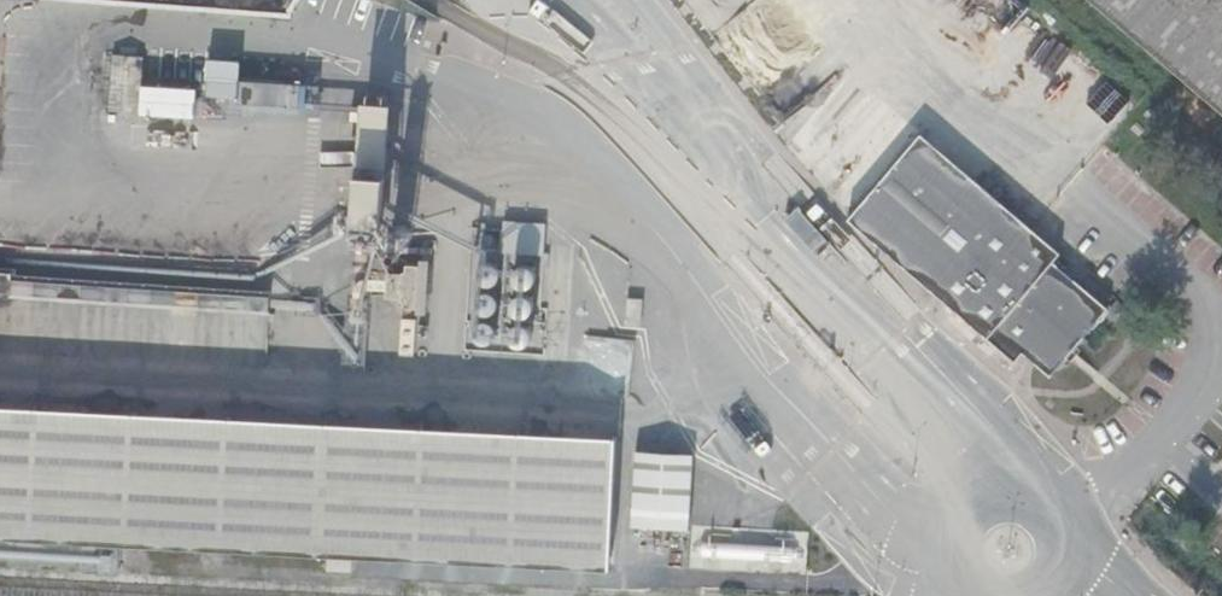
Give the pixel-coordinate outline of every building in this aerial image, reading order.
[(1221,105),(1221,0),(1098,0),(1221,105)] [(235,76),(234,100),(297,104),(298,80),(235,76)] [(190,84),(136,81),(135,110),(189,113),(190,84)] [(393,125),(363,124),(356,227),(386,229),(393,125)] [(921,134),(850,218),(1015,361),(1023,352),(1051,376),(1063,360),(1067,365),(1082,348),(1077,344),(1109,308),(1054,260),(1061,252),(921,134)] [(548,219),(503,216),(501,247),(546,250),(548,219)] [(372,245),(356,244),(352,313),(368,314),(372,245)] [(427,308),(431,255),(420,254),(420,260),(409,259),(405,302),(417,303),(417,308),(427,308)] [(493,259),(490,258),(489,258),(485,259),(481,262),(480,265),(479,269),(480,273),(483,277),(488,279),(491,280),(495,278),(498,276),(500,273),(500,269),(499,264),(497,261),(493,259)] [(529,261),(526,261),(525,261),(521,262),(517,264),(515,268),(515,271),(516,277),(519,280),(522,282),(528,282),(533,280),(535,277),(537,274),(537,270),(535,266),(533,263),(529,261)] [(402,268),(389,267),(388,292),(401,292),(402,268)] [(251,289),(14,273),(13,289),(249,306),(251,289)] [(492,288),(488,288),(487,288),(484,289),(481,291),(478,294),(478,300),(479,303),(481,306),(485,308),(488,308),(491,308),(495,306),(497,303),(498,298),(498,295),(496,292),(492,288)] [(489,317),(486,317),(485,317),(481,318),(477,321),(475,324),(475,327),(476,331),(477,334),(482,337),(485,338),(489,337),(492,335),(495,333),(496,327),(495,324),(494,320),(489,317)] [(526,319),(522,318),(521,318),(518,319),(514,322),(511,327),(511,331),(514,336),(516,339),(520,340),(524,340),(527,339),(530,336),(532,333),(533,329),(531,324),(529,321),(526,319)] [(489,348),(484,347),(483,347),(480,348),(476,350),(474,355),(474,358),(475,361),(477,364),(480,366),(484,366),(487,366),(490,364),(492,362),(493,358),(493,355),(491,350),(489,348)] [(525,351),(520,349),(519,349),(516,350),(514,352),(511,357),(511,360),(513,364),(515,366),(518,367),(521,367),(524,366),(528,363),(529,360),(529,357),(527,353),(525,351)] [(607,567),(614,434),(0,402),(0,535),(326,552),(350,553),(607,567)] [(629,524),(686,527),(690,452),(633,449),(629,524)] [(349,569),(350,553),(326,552),(325,568),(349,569)]
